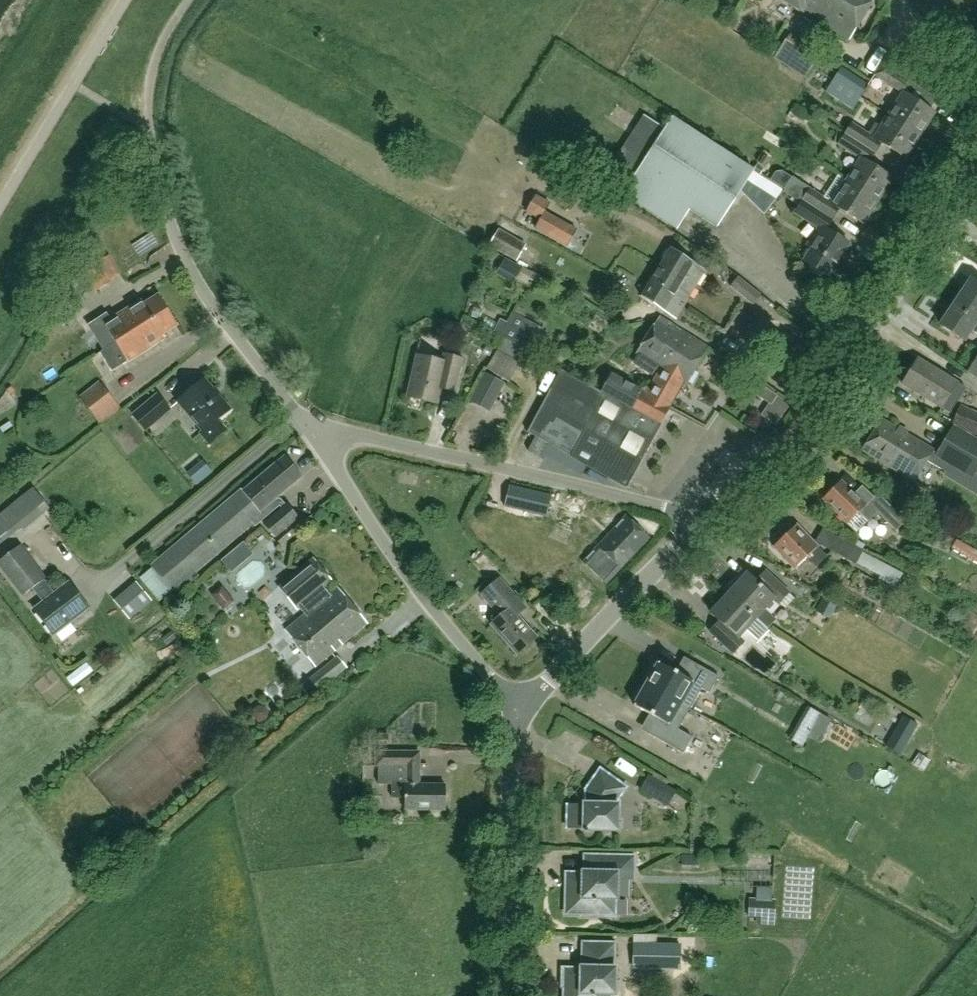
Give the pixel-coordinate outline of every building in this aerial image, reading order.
[(874,0),(782,0),(850,40),(874,0)] [(913,5),(935,18),(946,0),(917,0),(913,5)] [(806,80),(821,58),(788,36),(779,50),(770,44),(764,53),(806,80)] [(861,77),(871,82),(883,59),(872,54),(861,77)] [(853,109),(868,85),(842,68),(827,92),(853,109)] [(919,136),(934,113),(912,99),(919,89),(889,70),(882,80),(904,95),(890,117),(919,136)] [(753,171),(673,120),(666,130),(644,115),(614,161),(623,168),(610,187),(624,196),(623,198),(676,231),(689,211),(717,228),(740,192),(753,171)] [(904,160),(919,136),(890,117),(882,128),(876,125),(869,136),(852,125),(845,136),(876,155),(882,145),(904,160)] [(877,202),(892,179),(869,165),(876,155),(845,136),(839,146),(862,161),(848,183),(877,202)] [(753,171),(740,192),(763,214),(781,189),(753,171)] [(863,225),(877,202),(848,183),(837,176),(822,199),(794,180),(785,194),(802,205),(803,204),(832,222),(840,210),(863,225)] [(566,227),(532,208),(536,199),(525,193),(516,209),(530,217),(526,225),(557,243),(566,227)] [(837,263),(850,243),(828,229),(832,222),(803,204),(802,205),(796,215),(819,230),(808,247),(813,250),(804,263),(828,278),(829,275),(832,277),(840,265),(837,263)] [(526,245),(499,229),(489,246),(516,262),(526,245)] [(703,268),(666,248),(653,273),(689,293),(703,268)] [(88,282),(93,289),(95,293),(112,282),(98,260),(81,271),(88,282)] [(676,318),(689,293),(653,273),(639,299),(676,318)] [(761,296),(739,278),(732,287),(754,305),(761,296)] [(972,278),(953,307),(976,323),(976,281),(972,278)] [(162,335),(178,325),(158,293),(142,303),(140,299),(108,320),(107,317),(96,324),(102,333),(108,330),(116,342),(100,352),(112,372),(128,361),(164,338),(162,335)] [(953,307),(941,325),(965,342),(973,330),(976,333),(976,323),(953,307)] [(501,319),(494,333),(534,354),(546,331),(511,313),(507,322),(501,319)] [(686,388),(710,345),(659,317),(638,355),(633,363),(653,375),(658,366),(663,369),(661,374),(683,386),(686,388)] [(466,322),(463,331),(475,335),(478,326),(466,322)] [(439,405),(444,382),(458,385),(464,359),(446,355),(444,364),(418,357),(408,397),(439,405)] [(950,414),(965,388),(918,360),(903,386),(950,414)] [(969,372),(976,377),(976,360),(969,372)] [(527,433),(626,488),(683,386),(661,374),(650,392),(616,373),(605,393),(562,370),(527,433)] [(489,411),(504,383),(486,373),(471,402),(489,411)] [(230,410),(205,380),(180,401),(205,431),(202,433),(210,443),(225,431),(217,421),(230,410)] [(120,408),(99,382),(79,399),(100,425),(120,408)] [(146,429),(170,409),(157,393),(133,414),(146,429)] [(766,409),(762,415),(776,425),(790,404),(776,395),(769,404),(766,409)] [(680,399),(674,412),(686,418),(692,405),(680,399)] [(961,407),(953,426),(976,436),(976,435),(976,414),(961,407)] [(915,482),(934,451),(882,420),(863,452),(915,482)] [(976,470),(976,441),(954,426),(935,456),(972,479),(976,470)] [(198,572),(253,523),(256,526),(281,505),(276,499),(293,484),(292,483),(301,475),(286,457),(276,465),(275,463),(244,489),(243,490),(154,567),(179,596),(201,576),(198,572)] [(835,487),(833,489),(835,491),(824,501),(858,533),(878,512),(897,531),(906,522),(877,494),(873,497),(862,486),(854,494),(843,483),(842,485),(839,482),(838,483),(840,485),(837,489),(835,487)] [(548,508),(551,495),(510,485),(505,507),(529,513),(531,504),(548,508)] [(50,508),(34,487),(0,514),(0,535),(5,541),(23,526),(25,528),(50,508)] [(567,503),(557,524),(574,533),(585,511),(567,503)] [(276,537),(299,518),(288,505),(265,525),(276,537)] [(575,613),(649,539),(627,517),(595,549),(597,551),(594,554),(595,555),(556,594),(575,613)] [(822,545),(833,551),(856,565),(858,562),(864,551),(824,527),(813,544),(797,527),(787,536),(785,533),(776,542),(778,544),(776,548),(796,569),(798,567),(796,565),(806,555),(817,567),(827,558),(818,549),(822,545)] [(945,534),(941,543),(948,547),(953,538),(945,534)] [(952,548),(976,563),(976,551),(957,539),(957,540),(952,548)] [(69,581),(54,592),(44,579),(46,578),(20,544),(0,560),(0,567),(22,596),(32,588),(42,602),(32,609),(53,637),(90,608),(69,581)] [(864,551),(858,562),(880,575),(886,564),(864,551)] [(331,595),(324,587),(332,580),(315,559),(279,588),(297,609),(300,607),(307,615),(287,632),(315,666),(367,624),(339,589),(331,595)] [(757,619),(767,628),(775,619),(765,610),(773,602),(778,606),(789,595),(766,574),(756,585),(747,576),(728,596),(757,619)] [(538,638),(518,617),(527,609),(500,579),(480,596),(500,618),(492,626),(519,656),(538,638)] [(136,582),(113,600),(129,620),(152,601),(136,582)] [(757,619),(728,596),(710,615),(720,624),(710,635),(733,656),(743,645),(738,640),(746,630),(759,642),(769,631),(757,619)] [(836,606),(823,598),(816,612),(829,619),(836,606)] [(170,631),(162,638),(167,644),(176,637),(170,631)] [(309,697),(347,667),(338,656),(301,687),(309,697)] [(682,676),(658,662),(656,666),(652,664),(645,678),(648,680),(646,684),(690,709),(701,689),(709,693),(719,677),(691,661),(682,676)] [(665,743),(683,753),(683,754),(692,737),(678,729),(690,709),(646,684),(644,688),(640,686),(632,699),(636,702),(634,705),(656,718),(648,733),(665,743)] [(252,711),(251,713),(252,714),(252,715),(253,717),(253,718),(254,719),(255,720),(257,720),(258,721),(259,721),(261,721),(262,720),(263,720),(265,719),(266,718),(266,717),(267,715),(267,714),(267,713),(267,711),(267,710),(266,709),(266,707),(265,707),(263,706),(262,705),(261,705),(259,705),(258,705),(257,705),(255,706),(254,707),(253,707),(253,709),(252,710),(252,711)] [(807,707),(802,716),(817,725),(822,716),(807,707)] [(856,712),(857,729),(876,727),(875,711),(856,712)] [(446,812),(446,794),(446,786),(421,786),(421,751),(379,751),(378,785),(392,785),(392,798),(405,799),(405,812),(446,812)] [(926,777),(932,766),(920,759),(914,771),(926,777)] [(617,804),(617,799),(626,787),(600,769),(586,790),(586,804),(584,804),(584,806),(582,806),(582,805),(568,805),(568,827),(581,828),(581,827),(584,827),(584,829),(585,829),(585,831),(587,831),(587,830),(618,830),(619,804),(617,804)] [(639,791),(667,806),(676,791),(667,786),(669,782),(654,773),(652,777),(648,775),(639,791)] [(617,898),(617,879),(633,879),(634,856),(585,855),(585,872),(583,872),(583,873),(567,873),(566,914),(582,914),(582,916),(615,916),(615,898),(617,898)] [(682,855),(682,865),(699,865),(699,855),(682,855)] [(776,900),(749,899),(748,918),(756,918),(756,925),(774,926),(776,900)] [(615,968),(614,968),(614,943),(583,943),(583,967),(581,967),(581,969),(563,969),(563,986),(564,986),(564,995),(610,995),(610,994),(615,994),(615,968)] [(632,945),(632,961),(680,962),(680,945),(632,945)]
